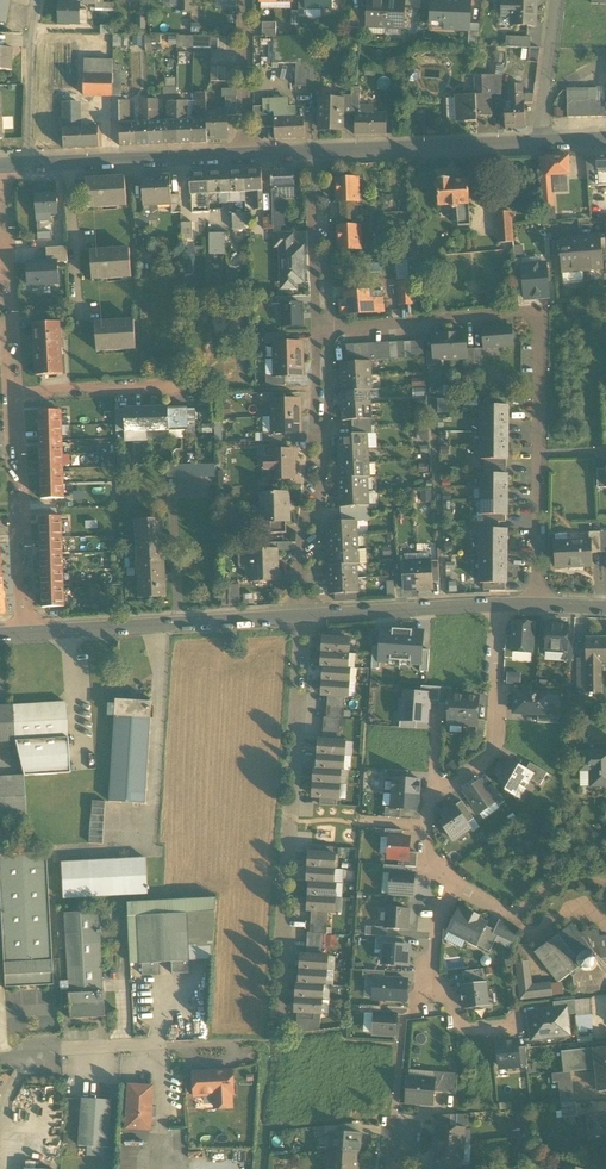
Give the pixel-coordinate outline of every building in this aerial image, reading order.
[(191,10),(191,0),(179,0),(179,6),(179,10),(191,10)] [(431,21),(432,21),(446,22),(445,29),(445,30),(468,31),(469,24),(470,0),(432,0),(431,21)] [(534,26),(535,1),(514,0),(503,0),(503,1),(505,1),(505,15),(502,15),(502,16),(513,16),(513,25),(534,26)] [(4,24),(8,3),(0,1),(0,23),(4,24)] [(367,27),(385,28),(386,2),(368,1),(367,27)] [(404,2),(386,2),(385,28),(402,28),(403,28),(404,2)] [(79,24),(80,24),(80,23),(80,10),(80,3),(59,3),(58,24),(69,24),(69,23),(79,24)] [(321,17),(321,8),(307,7),(307,12),(307,17),(309,18),(312,19),(316,19),(318,18),(321,17)] [(349,28),(359,29),(360,10),(352,10),(349,28)] [(502,25),(513,25),(513,16),(502,16),(502,25)] [(136,17),(136,30),(146,30),(146,17),(136,17)] [(191,23),(192,33),(200,33),(199,23),(191,23)] [(274,37),(276,37),(276,23),(263,23),(262,37),(274,37)] [(479,25),(469,24),(468,31),(468,45),(476,46),(479,25)] [(101,35),(114,35),(114,26),(101,26),(101,35)] [(385,36),(385,28),(367,27),(367,35),(385,36)] [(385,28),(385,36),(401,36),(402,28),(385,28)] [(122,47),(122,35),(114,35),(114,47),(122,47)] [(161,36),(145,36),(145,44),(152,44),(161,44),(161,36)] [(177,48),(193,48),(193,36),(177,36),(177,44),(177,48)] [(193,36),(193,48),(211,48),(211,36),(193,36)] [(296,86),(313,87),(315,38),(276,37),(274,37),(274,56),(273,55),(273,63),(296,64),(296,86)] [(506,47),(530,48),(531,38),(506,37),(506,47)] [(0,48),(0,71),(8,71),(9,49),(0,48)] [(528,67),(537,68),(540,49),(531,48),(528,67)] [(383,51),(373,50),(372,60),(382,61),(383,51)] [(497,53),(495,63),(502,64),(503,54),(497,53)] [(84,59),(84,75),(113,76),(113,66),(113,60),(84,59)] [(495,75),(503,75),(504,65),(497,65),(495,75)] [(121,66),(113,66),(113,76),(112,96),(121,97),(122,77),(126,77),(126,72),(121,72),(121,66)] [(112,96),(113,76),(84,75),(83,96),(112,96)] [(490,76),(491,95),(501,95),(503,75),(495,75),(490,76)] [(479,95),(476,95),(477,117),(492,116),(491,95),(490,76),(478,76),(479,95)] [(166,88),(176,88),(176,78),(165,78),(166,88)] [(509,85),(509,104),(522,103),(522,94),(522,85),(509,85)] [(352,88),(351,96),(350,114),(356,114),(359,114),(359,107),(361,88),(352,88)] [(225,97),(236,97),(236,89),(222,89),(222,97),(225,97)] [(605,90),(594,91),(595,103),(605,103),(605,90)] [(565,117),(589,117),(589,103),(595,103),(594,91),(565,91),(565,117)] [(522,103),(524,103),(532,103),(534,94),(522,94),(522,103)] [(342,113),(350,114),(351,96),(337,95),(337,100),(342,100),(342,113)] [(476,95),(455,96),(456,120),(477,119),(477,117),(476,95)] [(447,121),(456,120),(455,96),(446,96),(447,121)] [(226,111),(226,116),(237,116),(236,97),(225,97),(226,111)] [(149,145),(164,144),(163,121),(158,122),(158,99),(148,100),(149,145)] [(337,100),(326,99),(325,112),(320,112),(320,129),(342,129),(342,113),(342,100),(337,100)] [(135,146),(149,145),(148,100),(138,100),(139,122),(134,122),(135,146)] [(207,143),(207,139),(207,116),(206,101),(196,100),(196,120),(192,120),(192,143),(207,143)] [(273,103),(274,119),(296,118),(296,108),(288,109),(287,100),(263,101),(264,104),(273,103)] [(120,146),(135,146),(134,122),(129,123),(129,101),(119,101),(120,146)] [(178,144),(192,143),(192,120),(187,120),(187,102),(187,101),(177,102),(178,144)] [(63,103),(64,128),(79,128),(78,113),(78,102),(63,103)] [(164,144),(178,144),(177,102),(167,102),(168,121),(163,121),(164,144)] [(263,104),(264,106),(265,128),(274,127),(274,119),(273,103),(264,104),(263,104)] [(504,104),(505,130),(512,129),(512,128),(525,127),(524,103),(522,103),(509,104),(504,104)] [(605,103),(595,103),(589,103),(589,117),(605,117),(605,103)] [(254,128),(265,128),(264,106),(254,107),(254,128)] [(554,108),(555,117),(563,117),(563,111),(560,111),(560,108),(554,108)] [(215,115),(207,116),(207,139),(227,139),(226,116),(226,111),(215,111),(215,115)] [(78,113),(79,128),(90,127),(89,112),(78,113)] [(356,114),(355,135),(386,134),(386,114),(373,114),(359,114),(356,114)] [(274,127),(275,140),(305,138),(304,118),(296,118),(274,119),(274,127)] [(64,128),(65,149),(99,148),(98,127),(90,127),(79,128),(64,128)] [(586,157),(588,186),(598,186),(597,156),(586,157)] [(546,176),(553,176),(570,175),(569,157),(545,158),(546,176)] [(271,169),(272,189),(286,188),(294,188),(294,169),(271,169)] [(244,171),(245,192),(254,192),(262,192),(262,170),(244,171)] [(226,172),(227,193),(245,192),(244,171),(226,172)] [(226,172),(207,173),(208,194),(219,194),(227,193),(226,172)] [(191,195),(200,194),(208,194),(207,173),(190,173),(191,195)] [(142,176),(143,207),(158,206),(172,205),(171,195),(170,175),(142,176)] [(458,211),(459,226),(470,226),(467,182),(451,183),(451,180),(449,180),(449,178),(446,176),(442,176),(441,176),(439,179),(439,180),(438,181),(440,206),(451,205),(451,208),(453,210),(456,209),(458,211)] [(540,176),(542,208),(547,208),(555,207),(553,176),(546,176),(540,176)] [(86,180),(88,209),(126,206),(125,177),(86,180)] [(336,179),(337,202),(340,202),(355,201),(357,201),(357,179),(336,179)] [(286,197),(286,188),(272,189),(272,196),(282,196),(282,198),(286,197)] [(286,188),(286,197),(295,197),(294,188),(286,188)] [(227,193),(227,203),(246,202),(245,192),(227,193)] [(227,203),(227,193),(219,194),(219,203),(227,203)] [(36,215),(37,215),(50,214),(57,214),(57,194),(35,195),(36,215)] [(208,194),(200,194),(200,200),(198,200),(199,208),(209,208),(208,194)] [(254,197),(255,210),(263,210),(263,196),(254,197)] [(273,218),(273,226),(281,226),(283,226),(282,198),(282,196),(272,196),(272,209),(273,218)] [(199,208),(198,200),(192,200),(192,213),(205,212),(209,212),(209,208),(199,208)] [(150,218),(150,222),(159,222),(158,206),(143,207),(143,214),(143,218),(150,218)] [(340,207),(341,221),(355,221),(355,214),(355,207),(340,207)] [(543,214),(544,223),(556,222),(555,207),(547,208),(547,214),(543,214)] [(497,213),(500,243),(513,242),(512,226),(510,212),(497,213)] [(134,214),(135,227),(150,227),(150,222),(150,218),(143,218),(143,214),(134,214)] [(232,214),(233,230),(248,229),(248,214),(232,214)] [(264,219),(264,230),(273,230),(273,226),(273,218),(264,219)] [(182,223),(182,239),(193,239),(192,223),(182,223)] [(338,227),(339,250),(359,249),(358,226),(356,226),(341,227),(338,227)] [(38,233),(38,241),(52,241),(51,232),(38,233)] [(281,247),(294,247),(293,232),(281,233),(273,233),(273,247),(281,247)] [(209,254),(225,254),(225,233),(209,233),(209,254)] [(589,240),(580,241),(583,271),(604,269),(602,253),(601,239),(601,236),(589,237),(589,240)] [(562,272),(583,271),(580,241),(571,242),(571,239),(559,240),(561,272),(562,272)] [(67,247),(46,248),(47,262),(56,262),(68,262),(67,247)] [(294,247),(281,247),(282,283),(297,282),(304,282),(303,247),(294,247)] [(513,248),(514,260),(522,259),(521,247),(513,248)] [(90,252),(92,280),(131,278),(129,249),(90,252)] [(138,253),(139,264),(152,264),(152,252),(138,253)] [(541,257),(522,259),(523,266),(542,264),(541,257)] [(396,259),(396,277),(408,277),(407,259),(396,259)] [(514,260),(516,281),(523,280),(522,266),(523,266),(522,259),(514,260)] [(47,262),(28,264),(29,285),(57,283),(56,262),(47,262)] [(523,280),(525,299),(549,297),(546,264),(542,264),(523,266),(522,266),(523,280)] [(583,279),(583,271),(562,272),(563,280),(583,279)] [(399,304),(399,305),(413,304),(413,283),(398,283),(399,292),(403,291),(404,304),(399,304)] [(346,294),(356,293),(355,284),(341,285),(343,302),(347,301),(346,294)] [(381,291),(369,292),(370,299),(382,298),(381,291)] [(341,302),(342,315),(384,311),(382,298),(370,299),(369,292),(356,293),(346,294),(347,301),(343,302),(341,302)] [(583,301),(566,303),(567,314),(584,312),(583,301)] [(283,326),(302,325),(302,303),(286,304),(282,304),(283,326)] [(95,323),(97,352),(136,350),(134,321),(95,323)] [(34,324),(37,376),(62,374),(59,323),(34,324)] [(483,329),(485,348),(513,346),(511,327),(483,329)] [(456,334),(449,335),(451,360),(467,359),(467,350),(466,332),(456,332),(456,334)] [(265,334),(265,344),(274,344),(274,343),(284,343),(284,333),(265,334)] [(434,361),(451,360),(449,335),(442,335),(442,333),(432,334),(434,352),(434,361)] [(423,341),(411,342),(412,359),(424,358),(423,341)] [(274,344),(275,360),(301,359),(301,352),(302,350),(302,342),(284,343),(274,343),(274,344)] [(398,360),(405,359),(404,342),(397,343),(398,360)] [(405,359),(412,359),(411,342),(404,342),(405,359)] [(384,360),(382,343),(375,344),(377,361),(384,360)] [(384,360),(391,360),(390,343),(382,343),(384,360)] [(391,360),(398,360),(397,343),(390,343),(391,360)] [(362,362),(369,361),(368,344),(361,345),(362,362)] [(376,361),(377,361),(375,344),(368,344),(369,361),(370,361),(376,361)] [(347,362),(355,362),(354,345),(346,345),(347,362)] [(362,362),(361,345),(354,345),(355,362),(362,362)] [(474,350),(475,365),(482,364),(481,349),(474,350)] [(426,352),(427,367),(435,366),(434,361),(434,352),(426,352)] [(302,367),(301,359),(275,360),(275,376),(285,376),(303,376),(303,368),(302,367)] [(265,360),(266,376),(275,376),(275,360),(265,360)] [(341,371),(342,377),(371,376),(370,361),(369,361),(362,362),(355,362),(347,362),(342,363),(342,370),(341,371)] [(266,376),(266,386),(285,386),(285,376),(275,376),(266,376)] [(343,385),(344,392),(369,390),(371,390),(371,376),(342,377),(342,384),(343,385)] [(413,388),(424,387),(423,379),(412,379),(412,388),(413,388)] [(413,388),(414,397),(424,396),(424,387),(413,388)] [(370,404),(369,390),(344,392),(341,392),(342,399),(341,400),(341,406),(370,404)] [(261,393),(262,401),(272,401),(272,400),(281,400),(280,393),(261,393)] [(199,398),(199,407),(212,407),(211,397),(199,398)] [(437,399),(438,413),(446,413),(446,399),(437,399)] [(272,401),(272,417),(299,416),(299,409),(300,408),(300,400),(281,400),(272,400),(272,401)] [(221,405),(222,416),(231,415),(230,404),(221,405)] [(371,419),(370,404),(341,406),(342,413),(343,421),(352,420),(371,419)] [(482,406),(481,419),(508,420),(508,406),(507,406),(485,406),(482,406)] [(168,407),(146,408),(147,432),(168,431),(168,430),(168,407)] [(168,407),(168,430),(169,430),(187,430),(187,409),(187,407),(168,407)] [(126,432),(147,432),(146,408),(125,409),(126,431),(126,432)] [(116,431),(126,431),(125,409),(115,409),(116,431)] [(187,430),(188,438),(196,438),(195,409),(187,409),(187,430)] [(39,412),(39,427),(62,426),(61,412),(39,412)] [(300,424),(299,416),(272,417),(273,433),(273,434),(282,434),(301,433),(300,425),(300,424)] [(273,433),(272,417),(263,417),(263,433),(273,433)] [(352,420),(352,427),(371,426),(371,419),(352,420)] [(481,419),(481,433),(508,433),(508,420),(481,419)] [(212,424),(202,424),(202,433),(212,433),(212,424)] [(39,427),(40,441),(62,440),(62,436),(62,426),(39,427)] [(372,434),(371,426),(352,427),(353,434),(366,434),(372,434)] [(147,432),(148,440),(157,439),(157,442),(169,442),(169,439),(169,430),(168,430),(168,431),(147,432)] [(187,430),(169,430),(169,439),(188,438),(187,430)] [(417,431),(417,442),(428,441),(428,430),(417,431)] [(147,432),(126,432),(124,432),(125,442),(148,441),(148,440),(147,432)] [(263,433),(263,442),(282,441),(282,434),(273,434),(273,433),(263,433)] [(481,433),(481,446),(507,446),(508,433),(481,433)] [(338,443),(339,450),(367,448),(366,434),(353,434),(339,435),(339,442),(338,443)] [(376,434),(372,434),(366,434),(367,448),(377,448),(376,434)] [(40,441),(40,456),(62,454),(62,440),(40,441)] [(507,460),(507,446),(481,446),(481,460),(485,460),(506,460),(507,460)] [(449,447),(440,447),(441,455),(449,455),(449,447)] [(339,458),(339,464),(368,463),(367,448),(339,450),(340,457),(339,458)] [(271,479),(271,480),(281,479),(295,479),(294,450),(270,451),(270,458),(265,458),(265,469),(270,469),(271,479)] [(40,456),(41,470),(63,469),(62,454),(40,456)] [(341,472),(341,479),(367,477),(369,477),(368,463),(339,464),(340,471),(341,472)] [(215,477),(216,477),(215,464),(167,465),(167,478),(215,477)] [(419,464),(419,472),(428,472),(427,464),(419,464)] [(41,470),(41,484),(63,483),(63,469),(41,470)] [(597,488),(605,488),(605,469),(596,469),(597,488)] [(481,474),(481,488),(507,488),(507,474),(506,474),(485,474),(481,474)] [(338,486),(339,493),(367,491),(367,477),(341,479),(339,479),(339,486),(338,486)] [(367,477),(367,491),(375,491),(377,491),(376,477),(369,477),(367,477)] [(262,479),(262,487),(281,486),(281,479),(271,480),(271,479),(262,479)] [(442,480),(443,488),(451,487),(451,480),(442,480)] [(64,498),(63,483),(41,484),(41,499),(64,498)] [(481,499),(481,501),(507,502),(507,488),(481,488),(481,489),(481,499)] [(73,492),(73,500),(85,499),(85,491),(73,492)] [(368,505),(367,491),(339,493),(339,499),(340,500),(340,507),(346,507),(368,506),(368,505)] [(376,504),(375,491),(367,491),(368,505),(376,504)] [(420,492),(421,502),(431,502),(431,492),(420,492)] [(261,494),(261,522),(270,522),(286,521),(289,521),(289,510),(288,510),(288,504),(289,504),(289,494),(275,494),(261,494)] [(507,515),(507,502),(481,501),(481,515),(484,515),(506,515),(507,515)] [(346,507),(346,514),(369,513),(368,506),(346,507)] [(369,521),(369,513),(346,514),(341,515),(341,522),(356,521),(356,522),(369,521)] [(40,518),(41,539),(62,538),(62,518),(40,518)] [(140,598),(140,599),(166,597),(161,519),(136,520),(136,521),(137,521),(138,530),(137,530),(138,550),(139,550),(139,559),(138,559),(138,560),(139,560),(140,569),(139,569),(140,590),(141,590),(141,598),(140,598)] [(270,522),(271,534),(286,533),(286,521),(270,522)] [(328,530),(328,537),(357,535),(356,522),(356,521),(341,522),(328,523),(329,530),(328,530)] [(481,529),(480,543),(507,543),(507,530),(498,529),(484,529),(481,529)] [(601,553),(601,552),(600,532),(595,532),(589,532),(589,539),(589,541),(590,541),(591,553),(601,553)] [(329,545),(329,551),(358,550),(358,547),(357,538),(357,535),(328,537),(328,538),(329,538),(329,544),(329,545)] [(41,539),(41,555),(63,554),(62,538),(41,539)] [(556,547),(557,568),(570,567),(570,566),(581,565),(581,567),(591,566),(591,553),(590,541),(589,541),(589,543),(582,544),(582,542),(568,543),(568,544),(566,544),(566,546),(556,547)] [(293,542),(278,543),(278,551),(290,551),(293,542)] [(261,551),(261,543),(238,544),(238,567),(245,566),(245,580),(252,580),(251,562),(253,562),(253,551),(261,551)] [(480,543),(480,556),(506,557),(507,543),(480,543)] [(358,550),(359,564),(367,564),(366,549),(358,550)] [(251,562),(252,580),(278,579),(277,551),(277,550),(261,551),(253,551),(253,562),(251,562)] [(330,559),(331,566),(356,564),(359,564),(358,550),(329,551),(329,558),(330,559)] [(41,555),(41,571),(63,570),(63,554),(41,555)] [(404,562),(416,562),(416,554),(404,555),(404,562)] [(428,554),(416,554),(416,562),(428,561),(428,554)] [(480,556),(480,570),(506,570),(506,557),(480,556)] [(428,561),(416,562),(418,590),(432,589),(432,583),(431,561),(428,561)] [(431,561),(432,583),(439,583),(438,561),(431,561)] [(404,590),(418,590),(416,562),(404,562),(402,562),(403,573),(404,590)] [(328,573),(328,580),(357,578),(356,564),(331,566),(328,566),(329,573),(328,573)] [(41,571),(42,587),(64,586),(63,570),(41,571)] [(506,584),(506,570),(480,570),(480,584),(484,584),(505,584),(506,584)] [(396,576),(397,591),(404,590),(403,573),(396,574),(396,576)] [(358,593),(357,578),(328,580),(329,587),(329,588),(330,595),(335,594),(352,593),(358,593)] [(386,582),(387,596),(395,596),(394,582),(386,582)] [(449,582),(449,593),(457,592),(457,582),(449,582)] [(277,584),(272,594),(281,598),(286,589),(277,584)] [(228,586),(229,607),(240,607),(240,585),(228,586)] [(64,607),(64,586),(42,587),(43,608),(64,607)] [(335,594),(336,602),(352,601),(352,593),(335,594)] [(254,594),(243,595),(244,604),(255,604),(254,594)] [(513,651),(531,652),(533,624),(514,623),(513,637),(512,651),(513,651)] [(565,652),(566,640),(567,626),(548,624),(546,650),(565,652)] [(392,630),(381,629),(380,647),(379,661),(380,661),(400,663),(402,630),(392,629),(392,630)] [(412,630),(402,630),(400,663),(420,664),(421,664),(422,650),(423,632),(412,631),(412,630)] [(329,638),(345,639),(346,632),(329,631),(329,638)] [(504,658),(512,658),(513,651),(512,651),(513,637),(506,636),(504,658)] [(323,638),(322,652),(349,654),(350,640),(345,639),(329,638),(323,638)] [(587,659),(587,692),(601,693),(601,663),(605,663),(605,639),(586,639),(587,659)] [(564,662),(572,662),(573,641),(566,640),(565,652),(564,662)] [(380,647),(373,647),(371,668),(379,669),(380,661),(379,661),(380,647)] [(429,650),(422,650),(421,664),(420,664),(420,671),(428,672),(429,650)] [(565,652),(546,650),(545,661),(564,662),(565,652)] [(513,651),(512,658),(512,661),(531,662),(531,652),(513,651)] [(321,667),(324,667),(348,668),(349,654),(322,652),(321,667)] [(578,692),(587,692),(587,659),(578,659),(578,692)] [(324,667),(323,681),(349,683),(350,668),(348,668),(324,667)] [(507,673),(506,685),(520,685),(520,673),(507,673)] [(348,697),(349,683),(323,681),(322,695),(328,696),(345,697),(348,697)] [(421,693),(429,694),(428,701),(438,701),(440,687),(421,686),(421,693)] [(438,701),(438,704),(446,704),(446,701),(450,701),(450,695),(451,695),(451,688),(440,687),(438,701)] [(416,721),(427,722),(428,701),(429,694),(421,693),(405,692),(405,701),(401,700),(400,720),(416,721)] [(538,714),(547,715),(547,713),(549,695),(531,693),(521,693),(515,692),(514,713),(538,714)] [(463,725),(465,696),(451,695),(450,695),(450,701),(449,706),(448,724),(450,724),(462,725),(463,725)] [(328,696),(328,703),(344,704),(345,697),(328,696)] [(477,726),(477,720),(479,697),(465,696),(463,725),(477,726)] [(114,717),(151,719),(152,703),(115,701),(114,717)] [(69,774),(67,738),(65,703),(12,706),(15,742),(23,776),(69,774)] [(328,703),(327,711),(344,712),(344,704),(328,703)] [(15,742),(12,706),(0,706),(0,742),(15,742)] [(327,711),(327,718),(341,719),(343,719),(344,712),(327,711)] [(537,723),(558,724),(558,714),(547,713),(547,715),(538,714),(537,723)] [(109,802),(145,804),(151,719),(114,717),(109,802)] [(324,718),(323,726),(340,727),(341,719),(327,718),(324,718)] [(416,729),(416,721),(400,720),(399,728),(416,729)] [(476,737),(483,737),(484,721),(477,720),(477,726),(476,737)] [(450,724),(450,732),(461,733),(462,725),(450,724)] [(323,726),(323,733),(340,734),(340,727),(323,726)] [(339,742),(340,734),(323,733),(323,740),(339,742)] [(319,740),(318,755),(344,756),(345,742),(339,742),(323,740),(319,740)] [(345,742),(344,756),(351,757),(353,757),(353,743),(345,742)] [(591,787),(605,786),(605,752),(580,753),(581,770),(591,770),(591,787)] [(318,755),(317,769),(341,770),(343,771),(344,756),(318,755)] [(446,766),(450,773),(457,768),(453,761),(446,766)] [(505,790),(520,798),(520,797),(515,794),(522,782),(527,785),(530,780),(533,774),(526,770),(511,762),(510,765),(502,761),(495,774),(502,778),(500,782),(507,786),(505,790)] [(530,780),(540,785),(547,773),(530,763),(526,770),(533,774),(530,780)] [(315,769),(314,783),(340,785),(341,770),(317,769),(315,769)] [(341,770),(340,785),(347,785),(348,785),(349,771),(343,771),(341,770)] [(393,779),(408,780),(408,771),(387,770),(386,779),(393,779)] [(581,787),(591,787),(591,770),(581,770),(581,787)] [(25,816),(24,788),(23,776),(0,778),(0,818),(25,816)] [(420,788),(421,780),(408,780),(393,779),(393,782),(392,791),(392,794),(418,796),(419,788),(420,788)] [(486,788),(481,780),(464,792),(479,813),(495,802),(496,802),(486,788)] [(515,794),(520,797),(527,785),(522,782),(515,794)] [(339,799),(340,785),(314,783),(313,797),(320,798),(337,799),(339,799)] [(493,784),(486,788),(496,802),(495,802),(498,806),(505,801),(493,784)] [(392,806),(392,794),(384,794),(383,805),(392,806)] [(401,809),(417,810),(418,796),(392,794),(392,806),(391,808),(391,809),(401,809)] [(320,805),(336,806),(337,799),(320,798),(320,805)] [(89,843),(103,844),(106,802),(92,801),(89,843)] [(455,806),(467,824),(474,819),(462,801),(455,806)] [(495,802),(479,813),(483,819),(500,808),(498,806),(495,802)] [(451,838),(453,841),(470,829),(467,824),(455,806),(453,804),(440,813),(444,818),(439,821),(451,838)] [(385,817),(400,819),(401,809),(391,809),(391,808),(385,808),(385,817)] [(467,824),(470,829),(473,832),(480,828),(474,819),(467,824)] [(389,837),(403,838),(403,831),(385,830),(385,838),(389,838),(389,837)] [(488,840),(482,831),(478,835),(484,843),(488,840)] [(389,838),(385,838),(381,837),(380,854),(388,854),(389,838)] [(399,859),(408,860),(409,853),(410,838),(403,838),(389,837),(389,838),(388,854),(388,859),(399,859)] [(316,854),(333,855),(333,848),(317,847),(316,854)] [(309,853),(308,868),(335,869),(335,855),(333,855),(316,854),(309,853)] [(399,859),(398,866),(384,865),(383,873),(391,874),(391,873),(405,874),(406,867),(416,867),(417,853),(409,853),(408,860),(399,859)] [(5,988),(51,985),(44,854),(0,856),(0,904),(5,988)] [(61,863),(63,899),(147,895),(145,859),(61,863)] [(307,882),(310,882),(334,884),(335,869),(308,868),(307,882)] [(334,884),(336,884),(343,884),(344,870),(335,869),(334,884)] [(391,874),(383,873),(382,894),(389,894),(391,874)] [(389,894),(413,896),(414,875),(405,874),(391,873),(391,874),(389,894)] [(310,882),(309,896),(335,898),(336,884),(334,884),(310,882)] [(336,884),(335,898),(342,898),(343,884),(336,884)] [(334,912),(335,898),(309,896),(308,911),(311,911),(328,912),(334,912)] [(187,914),(189,961),(212,960),(216,898),(127,902),(130,964),(142,964),(139,916),(187,914)] [(342,913),(342,898),(335,898),(334,912),(342,913)] [(387,928),(407,929),(409,910),(387,909),(386,928),(387,928)] [(466,940),(476,945),(485,926),(487,924),(477,919),(479,917),(469,912),(468,914),(459,910),(448,931),(466,940)] [(311,911),(311,918),(328,919),(328,912),(311,911)] [(67,982),(67,994),(104,992),(104,981),(102,946),(100,913),(63,915),(67,982)] [(142,964),(143,976),(161,975),(160,963),(172,962),(172,974),(190,973),(189,961),(187,914),(139,916),(142,964)] [(311,918),(310,926),(327,927),(328,919),(311,918)] [(496,927),(516,937),(519,929),(500,920),(496,927)] [(559,982),(571,973),(580,967),(578,960),(582,953),(589,950),(595,952),(584,938),(573,924),(536,952),(559,982)] [(310,926),(310,933),(324,934),(327,934),(327,927),(310,926)] [(476,945),(490,952),(495,942),(499,933),(495,931),(485,926),(476,945)] [(365,935),(387,937),(387,928),(386,928),(366,927),(365,935)] [(495,931),(499,933),(495,942),(511,950),(513,944),(516,937),(496,927),(495,931)] [(466,940),(448,931),(444,929),(443,931),(442,939),(462,949),(466,940)] [(595,952),(599,959),(597,968),(588,971),(580,967),(571,973),(573,976),(573,977),(575,992),(587,991),(587,992),(605,990),(605,936),(599,937),(599,930),(595,931),(583,932),(584,938),(595,952)] [(306,933),(306,940),(324,942),(324,934),(310,933),(306,933)] [(326,936),(325,948),(336,948),(337,936),(326,936)] [(386,945),(404,946),(404,938),(386,937),(386,945)] [(306,940),(305,948),(323,949),(324,942),(306,940)] [(390,965),(408,966),(410,946),(404,946),(386,945),(383,944),(383,951),(379,954),(382,958),(382,964),(388,965),(389,966),(390,965)] [(323,956),(323,949),(305,948),(305,955),(323,956)] [(578,960),(580,967),(588,971),(597,968),(599,959),(595,952),(589,950),(582,953),(578,960)] [(301,955),(300,969),(327,971),(328,957),(323,956),(305,955),(301,955)] [(328,957),(327,971),(334,971),(335,957),(328,957)] [(517,964),(521,999),(552,996),(550,984),(531,986),(528,962),(517,964)] [(300,969),(299,984),(323,985),(326,985),(327,971),(300,969)] [(462,972),(464,984),(485,982),(483,969),(462,972)] [(374,978),(384,979),(384,972),(363,970),(362,978),(374,979),(374,978)] [(333,986),(334,971),(327,971),(326,985),(330,986),(333,986)] [(373,999),(406,1001),(408,980),(384,979),(374,978),(374,979),(373,999)] [(60,983),(61,1007),(68,1007),(67,994),(67,982),(60,983)] [(463,1001),(464,1009),(490,1006),(487,982),(485,982),(464,984),(461,985),(462,993),(463,1001)] [(562,982),(550,984),(552,996),(563,994),(562,982)] [(297,984),(296,998),(322,1000),(323,985),(299,984),(297,984)] [(323,985),(322,1000),(330,1000),(330,986),(326,985),(323,985)] [(68,1007),(69,1019),(106,1017),(104,992),(67,994),(68,1007)] [(321,1014),(322,1000),(296,998),(295,1012),(298,1012),(314,1013),(321,1014)] [(576,1014),(576,1016),(590,1015),(592,1015),(590,999),(574,1000),(576,1014)] [(567,1011),(567,1015),(576,1014),(574,1000),(553,1002),(554,1010),(560,1009),(560,1012),(567,1011)] [(374,1013),(381,1014),(381,1007),(360,1005),(359,1012),(374,1013)] [(568,1023),(567,1015),(567,1011),(560,1012),(560,1009),(554,1010),(534,1012),(534,1014),(532,1018),(529,1018),(532,1040),(565,1036),(563,1024),(568,1023)] [(298,1012),(296,1034),(313,1031),(314,1013),(298,1012)] [(314,1013),(313,1031),(320,1031),(321,1014),(314,1013)] [(373,1034),(396,1036),(397,1015),(381,1014),(374,1013),(373,1034)] [(590,1015),(576,1016),(577,1030),(591,1029),(590,1015)] [(497,1043),(499,1067),(500,1070),(507,1069),(520,1068),(518,1048),(517,1041),(497,1043)] [(525,1047),(518,1048),(520,1068),(527,1067),(525,1047)] [(592,1050),(566,1053),(568,1071),(585,1069),(584,1068),(594,1067),(596,1092),(605,1091),(605,1048),(592,1049),(592,1050)] [(351,1082),(349,1098),(361,1099),(380,1101),(381,1087),(384,1087),(385,1077),(382,1076),(384,1068),(356,1065),(354,1083),(351,1082)] [(409,1070),(408,1078),(434,1080),(435,1072),(409,1070)] [(215,1094),(215,1108),(232,1107),(231,1094),(233,1094),(232,1071),(194,1073),(194,1074),(195,1094),(195,1096),(196,1096),(196,1093),(204,1093),(204,1095),(215,1094)] [(434,1092),(441,1092),(442,1073),(435,1072),(434,1080),(435,1081),(434,1092)] [(559,1082),(558,1076),(571,1075),(571,1072),(553,1074),(553,1082),(559,1082)] [(457,1075),(442,1073),(441,1092),(456,1094),(457,1075)] [(185,1075),(186,1095),(195,1094),(194,1074),(185,1075)] [(576,1103),(574,1103),(571,1075),(558,1076),(559,1082),(561,1104),(563,1118),(578,1117),(576,1103)] [(406,1103),(420,1105),(420,1101),(433,1102),(434,1092),(435,1081),(434,1080),(408,1078),(406,1103)] [(126,1126),(150,1128),(153,1086),(129,1085),(126,1126)] [(521,1094),(515,1101),(523,1107),(529,1100),(521,1094)] [(79,1146),(108,1148),(111,1100),(82,1098),(79,1146)] [(360,1116),(361,1099),(349,1098),(342,1098),(341,1114),(360,1116)] [(589,1141),(605,1139),(605,1117),(605,1113),(586,1115),(589,1141)] [(464,1114),(457,1114),(456,1126),(468,1127),(469,1119),(464,1118),(464,1114)] [(438,1127),(450,1127),(451,1115),(436,1116),(435,1127),(438,1127)] [(324,1135),(330,1135),(330,1134),(340,1135),(341,1125),(340,1125),(339,1125),(325,1127),(324,1133),(324,1135)] [(434,1139),(434,1143),(463,1145),(464,1128),(456,1128),(450,1127),(438,1127),(437,1136),(434,1139)] [(471,1129),(464,1128),(463,1145),(470,1145),(471,1129)] [(329,1152),(331,1153),(359,1154),(361,1134),(349,1133),(349,1135),(340,1135),(330,1134),(330,1135),(329,1152)] [(462,1162),(463,1145),(434,1143),(433,1148),(436,1151),(435,1160),(445,1161),(462,1162)] [(463,1145),(462,1162),(470,1163),(471,1146),(470,1145),(463,1145)] [(520,1149),(518,1159),(528,1161),(530,1151),(520,1149)] [(359,1154),(331,1153),(330,1165),(327,1165),(327,1168),(358,1168),(359,1154)] [(445,1161),(435,1160),(431,1159),(430,1168),(445,1168),(445,1161)]
